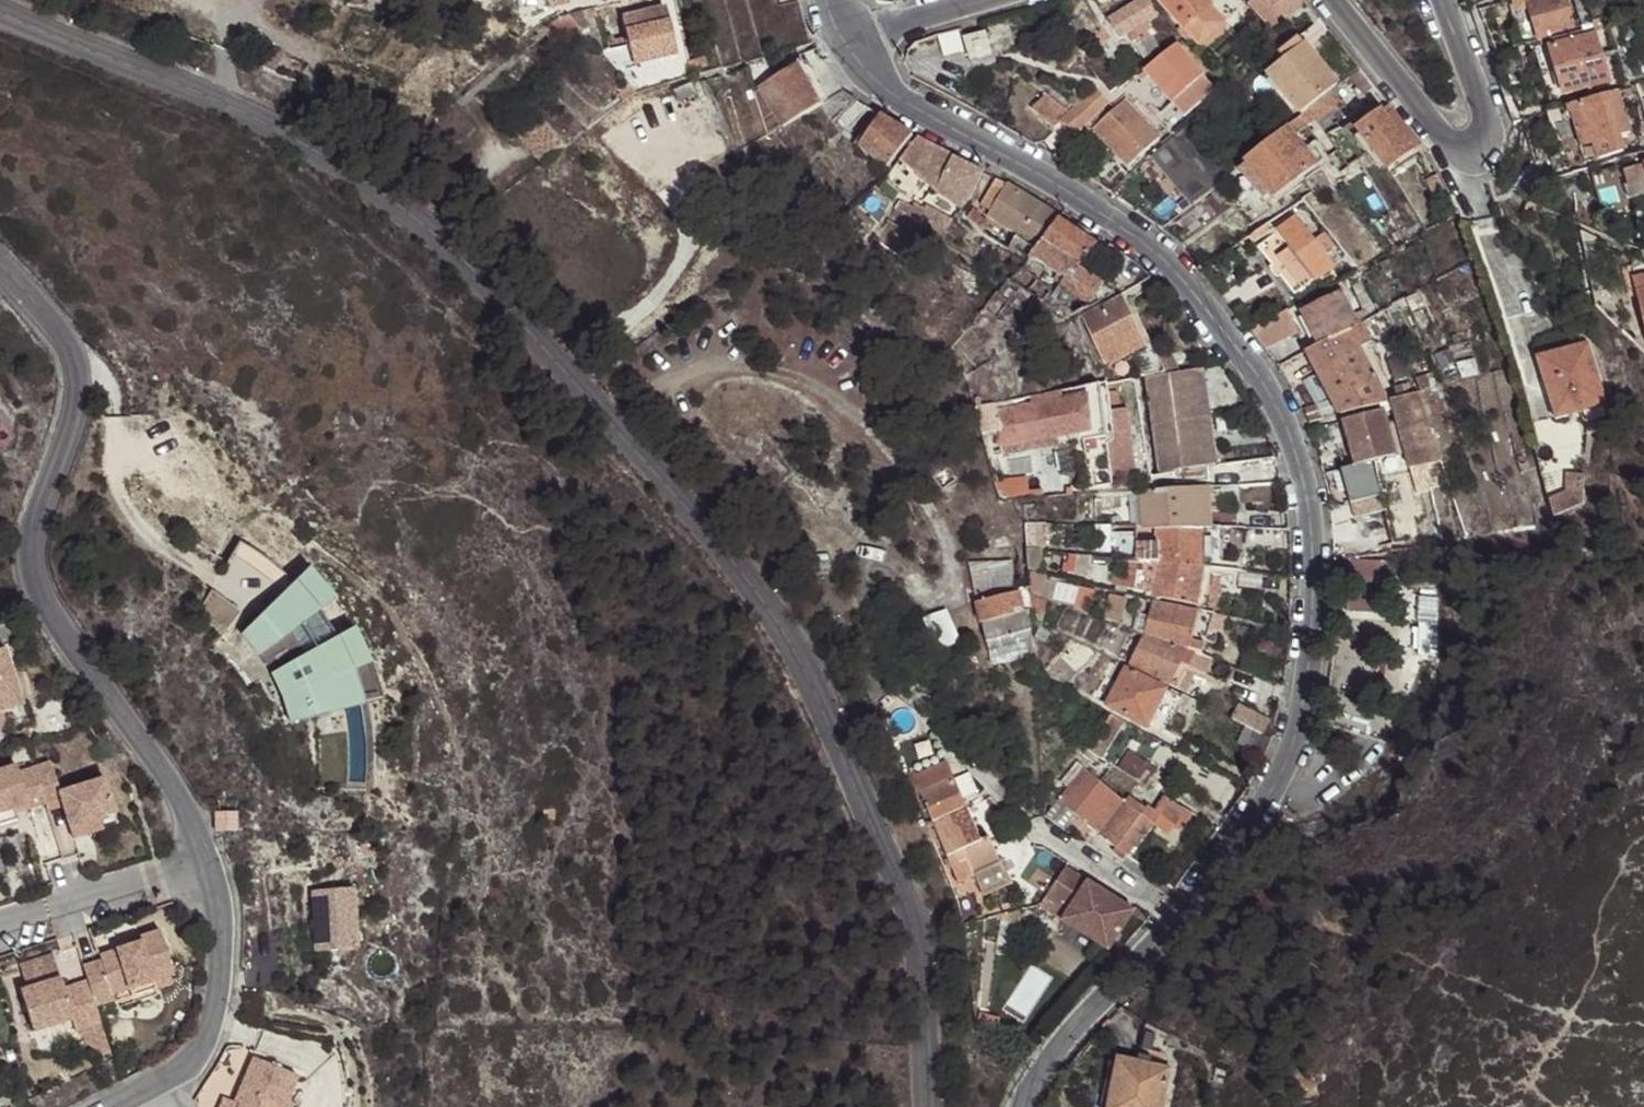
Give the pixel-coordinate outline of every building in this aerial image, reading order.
[(1127,28),(1144,18),(1155,11),(1148,0),(1131,0),(1115,10),(1127,28)] [(1203,0),(1158,0),(1195,44),(1232,14),(1220,0),(1216,0),(1207,7),(1206,4),(1203,0)] [(1304,3),(1302,0),(1257,0),(1245,11),(1268,38),(1304,3)] [(1526,0),(1511,0),(1516,15),(1529,11),(1526,0)] [(1574,30),(1564,0),(1527,0),(1526,0),(1529,11),(1534,25),(1538,41),(1574,30)] [(620,76),(674,61),(658,4),(616,16),(624,37),(611,40),(609,35),(600,37),(607,60),(620,76)] [(1125,30),(1127,28),(1115,10),(1106,16),(1119,34),(1125,30)] [(1144,18),(1127,28),(1125,30),(1135,44),(1153,33),(1144,18)] [(975,24),(961,29),(965,39),(986,32),(983,22),(975,24)] [(1296,116),(1357,67),(1337,42),(1323,25),(1262,74),(1296,116)] [(1512,50),(1538,41),(1534,25),(1507,33),(1512,50)] [(961,29),(940,35),(944,52),(967,45),(965,39),(961,29)] [(993,53),(986,32),(965,39),(967,45),(971,60),(993,53)] [(1610,82),(1595,35),(1548,49),(1564,96),(1610,82)] [(1207,81),(1177,43),(1143,67),(1183,117),(1214,91),(1207,81)] [(799,67),(821,106),(842,93),(829,71),(816,51),(797,62),(799,67)] [(759,91),(770,134),(821,106),(799,67),(759,91)] [(1375,88),(1362,72),(1352,80),(1366,96),(1375,88)] [(1214,91),(1217,93),(1226,85),(1223,80),(1217,73),(1207,81),(1214,91)] [(1112,110),(1093,91),(1067,112),(1046,95),(1032,109),(1051,127),(1061,118),(1081,140),(1092,130),(1128,167),(1158,139),(1120,101),(1112,110)] [(1628,134),(1616,92),(1567,107),(1579,148),(1592,145),(1622,136),(1628,134)] [(842,93),(821,106),(852,135),(869,110),(842,93)] [(1339,103),(1331,94),(1305,114),(1313,123),(1339,103)] [(1388,174),(1415,153),(1386,118),(1380,111),(1355,132),(1388,174)] [(1421,148),(1394,111),(1386,118),(1415,153),(1421,148)] [(1287,128),(1294,138),(1313,123),(1305,114),(1287,128)] [(862,144),(882,167),(911,136),(881,116),(862,144)] [(1294,138),(1287,128),(1244,161),(1246,165),(1269,194),(1272,198),(1315,165),(1294,138)] [(1625,151),(1622,136),(1592,145),(1597,160),(1625,151)] [(945,154),(916,139),(883,175),(961,210),(967,201),(982,172),(951,157),(945,154)] [(1197,199),(1218,183),(1182,139),(1162,155),(1197,199)] [(1269,194),(1246,165),(1239,170),(1261,200),(1269,194)] [(1007,184),(996,179),(981,205),(991,211),(1007,184)] [(987,217),(1034,246),(1054,213),(1011,187),(1007,184),(991,211),(987,217)] [(896,209),(946,232),(953,223),(953,221),(901,198),(896,209)] [(1342,247),(1322,226),(1314,234),(1296,216),(1272,235),(1265,226),(1249,237),(1298,290),(1342,247)] [(1056,221),(1028,258),(1090,307),(1112,295),(1078,271),(1095,245),(1056,221)] [(967,234),(953,223),(946,232),(961,242),(967,234)] [(1626,283),(1643,341),(1643,278),(1626,283)] [(1359,322),(1369,318),(1348,287),(1310,306),(1330,341),(1359,322)] [(1138,341),(1117,302),(1079,322),(1100,362),(1138,341)] [(1274,345),(1276,347),(1306,328),(1294,308),(1259,329),(1274,345)] [(1397,332),(1384,310),(1369,318),(1382,341),(1397,332)] [(1385,401),(1359,322),(1330,341),(1318,347),(1339,413),(1385,401)] [(1548,383),(1559,421),(1610,407),(1591,343),(1536,360),(1543,384),(1548,383)] [(1167,372),(1173,371),(1180,369),(1168,349),(1157,354),(1167,372)] [(1314,360),(1310,351),(1291,362),(1293,372),(1314,360)] [(1180,369),(1173,371),(1174,376),(1190,373),(1189,368),(1180,369)] [(1450,373),(1454,380),(1463,376),(1458,368),(1450,373)] [(1156,380),(1173,472),(1207,466),(1190,373),(1174,376),(1156,380)] [(1148,375),(1134,378),(1141,423),(1156,421),(1148,375)] [(1554,422),(1559,421),(1548,383),(1543,384),(1554,422)] [(1439,458),(1419,397),(1392,407),(1398,423),(1410,460),(1413,467),(1439,458)] [(1089,433),(1084,402),(994,417),(999,448),(1057,439),(1089,433)] [(1120,408),(1104,410),(1113,475),(1129,473),(1120,408)] [(1342,423),(1356,467),(1397,454),(1387,426),(1382,410),(1342,423)] [(1387,426),(1397,454),(1400,463),(1410,460),(1398,423),(1387,426)] [(1057,439),(999,448),(1000,457),(1059,447),(1057,439)] [(1358,473),(1365,495),(1388,488),(1380,465),(1358,473)] [(1566,494),(1546,503),(1550,517),(1582,502),(1583,476),(1567,475),(1566,494)] [(1028,500),(1058,494),(1054,476),(1024,482),(1028,500)] [(1020,491),(1020,484),(999,484),(999,493),(1020,491)] [(1200,489),(1199,529),(1204,529),(1207,529),(1209,512),(1208,488),(1200,489)] [(1157,492),(1157,528),(1199,529),(1200,489),(1157,492)] [(1126,495),(1128,528),(1157,528),(1157,492),(1126,495)] [(1119,495),(1095,498),(1097,508),(1120,508),(1119,495)] [(1209,512),(1207,529),(1222,528),(1237,529),(1237,511),(1209,512)] [(1045,527),(1031,527),(1031,553),(1046,555),(1045,527)] [(1157,528),(1154,565),(1199,570),(1202,545),(1204,529),(1199,529),(1157,528)] [(1202,545),(1199,570),(1220,572),(1222,528),(1207,529),(1204,529),(1202,545)] [(1046,555),(1031,553),(1031,571),(1046,574),(1046,555)] [(1392,608),(1389,557),(1353,559),(1357,611),(1392,608)] [(982,625),(1033,610),(1026,590),(1020,591),(1014,560),(967,565),(976,606),(982,625)] [(1199,570),(1154,565),(1151,594),(1195,604),(1199,570)] [(300,567),(287,580),(308,607),(323,597),(300,567)] [(1195,604),(1195,608),(1213,614),(1220,572),(1199,570),(1195,604)] [(1046,574),(1031,571),(1032,588),(1032,605),(1046,608),(1046,574)] [(308,607),(287,580),(236,630),(253,651),(308,607)] [(1158,600),(1146,640),(1183,652),(1195,608),(1158,600)] [(1046,608),(1032,605),(1033,610),(1033,624),(1046,630),(1046,608)] [(1195,608),(1183,652),(1200,658),(1213,614),(1195,608)] [(1033,624),(1033,610),(982,625),(994,665),(1033,654),(1033,624)] [(340,630),(326,638),(340,671),(355,666),(340,630)] [(340,671),(326,638),(263,672),(274,695),(280,721),(349,706),(340,671)] [(1183,652),(1146,640),(1137,670),(1173,687),(1183,652)] [(21,703),(1,644),(0,645),(0,709),(21,703)] [(1200,658),(1183,652),(1173,687),(1186,693),(1196,676),(1197,671),(1207,674),(1212,662),(1200,658)] [(1107,707),(1147,729),(1166,690),(1126,670),(1107,707)] [(1220,680),(1207,674),(1197,671),(1196,676),(1217,686),(1220,680)] [(1198,702),(1167,688),(1166,690),(1147,729),(1161,736),(1177,707),(1193,714),(1198,702)] [(21,703),(0,709),(0,727),(25,719),(21,703)] [(1074,709),(1062,721),(1072,731),(1083,718),(1074,709)] [(1124,721),(1110,713),(1089,751),(1102,759),(1124,721)] [(1054,730),(1046,732),(1049,741),(1059,738),(1054,730)] [(897,748),(908,773),(913,771),(943,759),(931,732),(897,748)] [(1129,750),(1118,767),(1146,786),(1157,769),(1129,750)] [(46,758),(30,763),(41,798),(43,804),(59,799),(66,823),(98,813),(110,800),(102,774),(55,788),(46,758)] [(30,763),(15,767),(13,759),(0,763),(0,818),(12,814),(9,804),(24,799),(26,803),(41,798),(30,763)] [(933,824),(966,809),(953,781),(947,763),(915,776),(913,771),(908,773),(916,796),(921,795),(933,824)] [(1069,788),(1086,770),(1077,763),(1062,781),(1069,788)] [(1075,816),(1102,784),(1086,770),(1069,788),(1059,802),(1075,816)] [(1101,836),(1127,806),(1102,784),(1075,816),(1101,836)] [(1132,798),(1127,806),(1141,818),(1149,829),(1158,819),(1132,798)] [(111,805),(110,800),(98,813),(66,823),(69,834),(116,820),(111,805)] [(1059,802),(1046,818),(1062,828),(1075,816),(1059,802)] [(1141,818),(1127,806),(1101,836),(1115,849),(1141,818)] [(978,842),(966,809),(933,824),(948,859),(981,844),(978,842)] [(1149,829),(1141,818),(1115,849),(1124,859),(1149,829)] [(986,839),(978,842),(981,844),(948,859),(959,884),(969,879),(978,897),(1006,886),(986,839)] [(1135,914),(1068,868),(1047,897),(1070,912),(1064,922),(1109,952),(1135,914)] [(359,888),(318,888),(317,949),(359,949),(359,888)] [(87,979),(94,1004),(114,998),(112,991),(153,979),(174,973),(161,928),(139,935),(140,940),(100,953),(101,958),(82,964),(87,979)] [(75,1028),(100,1021),(94,1004),(87,979),(63,985),(61,975),(20,988),(32,1030),(72,1018),(75,1028)] [(157,994),(153,979),(112,991),(114,998),(131,993),(134,1001),(157,994)] [(1140,1055),(1139,1061),(1151,1063),(1152,1057),(1140,1055)] [(1109,1106),(1164,1106),(1173,1068),(1151,1063),(1139,1061),(1120,1057),(1109,1106)] [(251,1060),(241,1098),(246,1100),(244,1106),(290,1106),(299,1073),(251,1060)] [(241,1098),(239,1106),(226,1103),(224,1106),(244,1106),(246,1100),(241,1098)]
